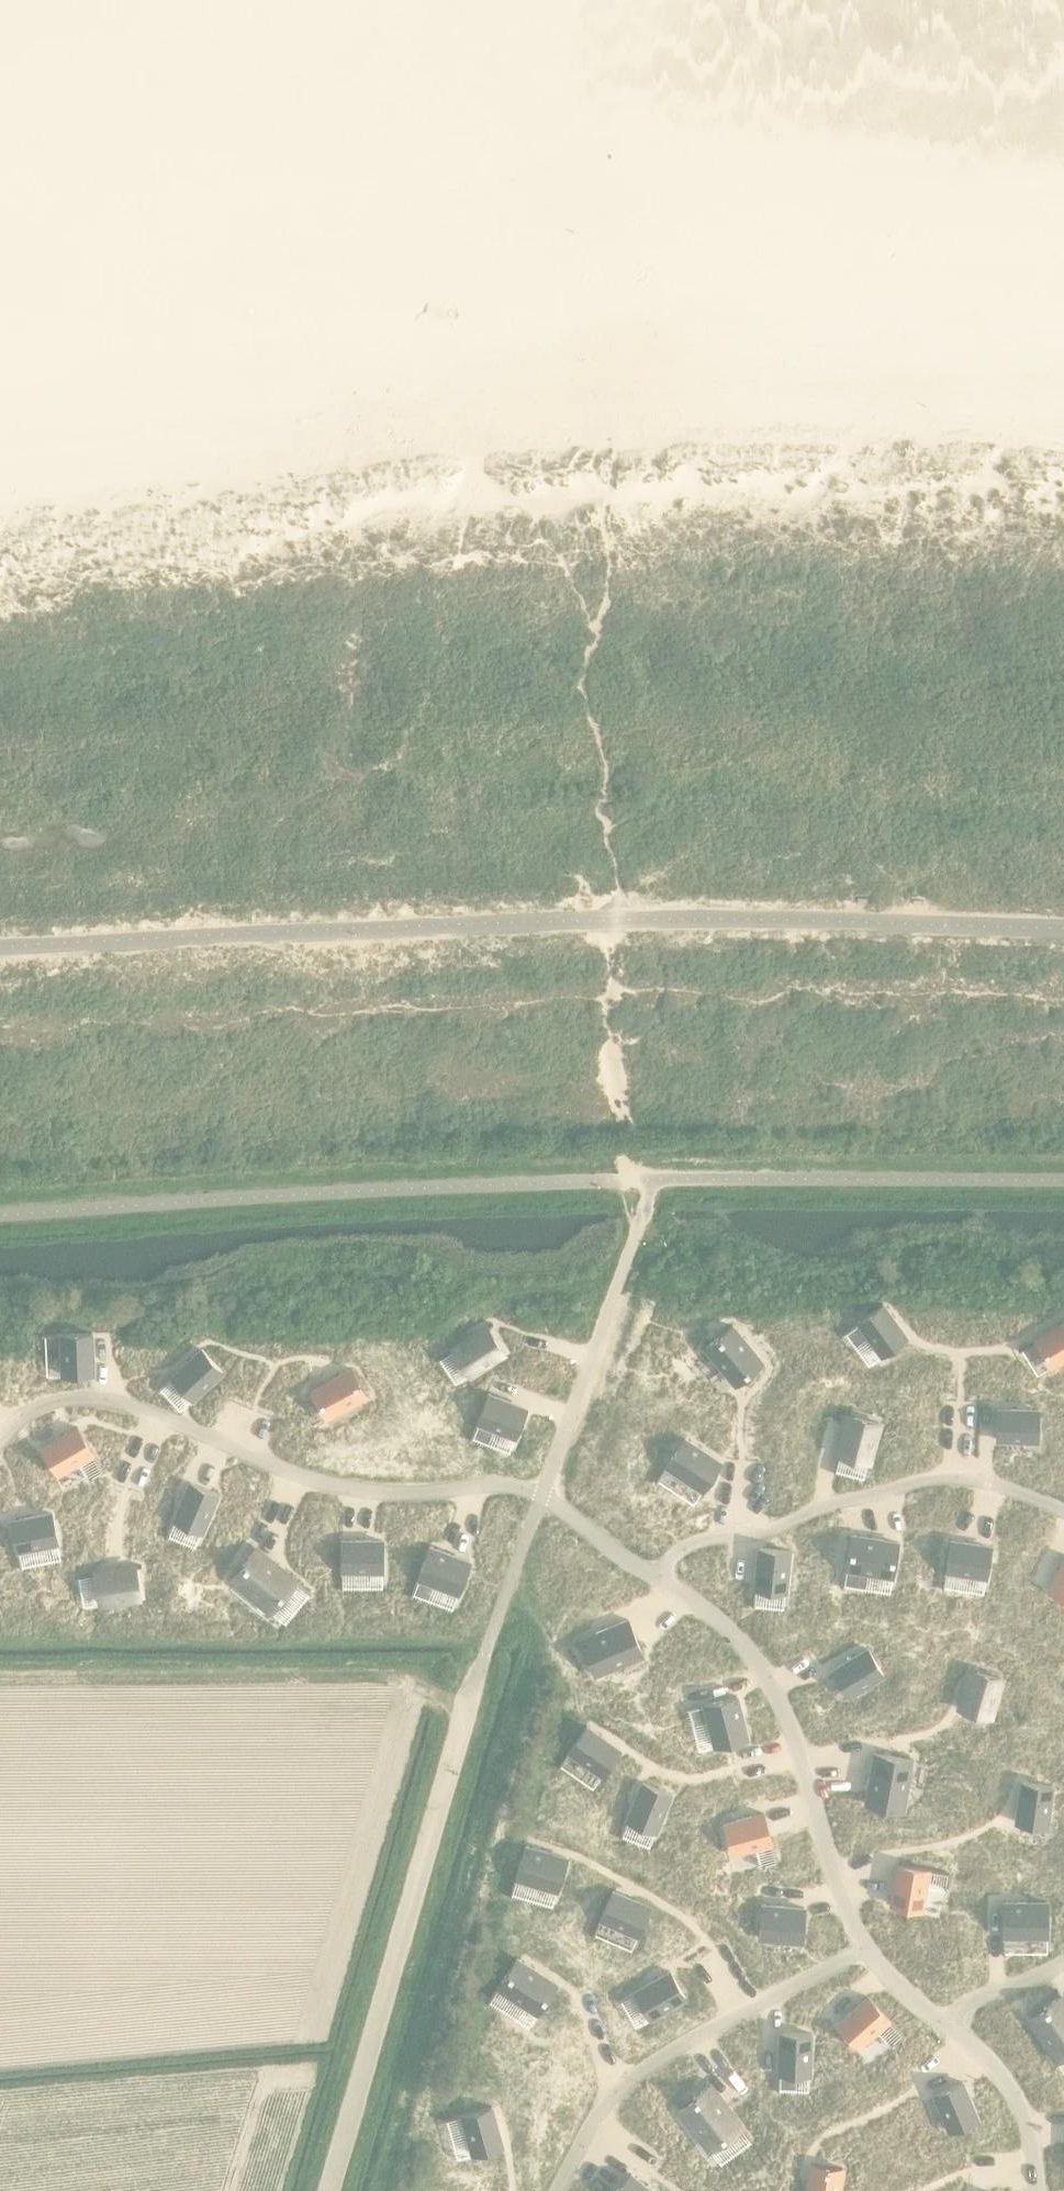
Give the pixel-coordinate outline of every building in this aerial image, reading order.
[(905,1337),(881,1304),(857,1321),(881,1355),(905,1337)] [(1035,1340),(1051,1365),(1063,1357),(1063,1322),(1035,1340)] [(731,1325),(705,1347),(735,1384),(762,1362),(731,1325)] [(503,1352),(487,1326),(453,1348),(469,1373),(503,1352)] [(91,1333),(61,1334),(62,1374),(92,1373),(91,1333)] [(201,1349),(172,1376),(192,1398),(222,1371),(201,1349)] [(351,1368),(311,1390),(326,1417),(366,1395),(351,1368)] [(487,1394),(477,1421),(515,1436),(526,1408),(487,1394)] [(997,1409),(996,1439),(1037,1439),(1038,1410),(997,1409)] [(849,1415),(839,1454),(867,1462),(878,1422),(849,1415)] [(78,1426),(42,1446),(57,1472),(92,1452),(78,1426)] [(685,1439),(667,1466),(702,1489),(720,1462),(685,1439)] [(217,1493),(190,1482),(174,1519),(201,1531),(217,1493)] [(50,1513),(11,1520),(17,1549),(56,1542),(55,1540),(50,1513)] [(898,1543),(850,1534),(844,1567),(892,1575),(898,1543)] [(381,1540),(341,1540),(341,1570),(381,1570),(381,1540)] [(991,1546),(950,1540),(945,1569),(986,1575),(991,1546)] [(293,1579),(254,1546),(229,1576),(268,1609),(293,1579)] [(789,1550),(759,1546),(755,1587),(784,1591),(789,1550)] [(468,1562),(429,1547),(417,1577),(456,1592),(468,1562)] [(1049,1591),(1063,1598),(1063,1559),(1054,1580),(1049,1591)] [(99,1602),(139,1595),(134,1566),(94,1572),(99,1602)] [(627,1619),(580,1639),(595,1675),(643,1655),(627,1619)] [(866,1646),(832,1669),(849,1694),(883,1670),(866,1646)] [(1001,1680),(972,1671),(960,1709),(989,1718),(1001,1680)] [(736,1695),(704,1704),(715,1745),(747,1737),(736,1695)] [(586,1726),(569,1750),(601,1774),(619,1750),(586,1726)] [(913,1759),(874,1752),(865,1803),(903,1810),(913,1759)] [(1022,1781),(1017,1822),(1046,1826),(1052,1786),(1022,1781)] [(642,1782),(628,1820),(655,1831),(670,1793),(642,1782)] [(736,1820),(724,1823),(732,1852),(771,1841),(763,1812),(736,1820)] [(526,1846),(517,1877),(557,1889),(566,1858),(526,1846)] [(898,1864),(891,1904),(921,1909),(925,1881),(927,1869),(898,1864)] [(612,1891),(600,1918),(637,1934),(649,1907),(612,1891)] [(1045,1902),(1003,1902),(1003,1935),(1045,1935),(1045,1902)] [(763,1904),(760,1937),(802,1940),(804,1908),(763,1904)] [(518,1959),(499,1988),(539,2014),(558,1985),(518,1959)] [(669,1968),(635,1992),(652,2016),(685,1993),(669,1968)] [(888,2017),(869,1995),(838,2022),(857,2044),(888,2017)] [(1029,2016),(1056,2060),(1063,2055),(1063,2000),(1061,1995),(1044,2006),(1044,2007),(1029,2016)] [(810,2033),(781,2032),(779,2072),(809,2073),(810,2033)] [(962,2081),(934,2092),(950,2130),(978,2119),(962,2081)] [(739,2125),(710,2085),(678,2108),(708,2148),(739,2125)] [(491,2106),(462,2114),(472,2153),(501,2145),(491,2106)] [(806,2190),(836,2190),(839,2172),(809,2168),(806,2190)] [(614,2190),(651,2190),(630,2173),(614,2190)]
